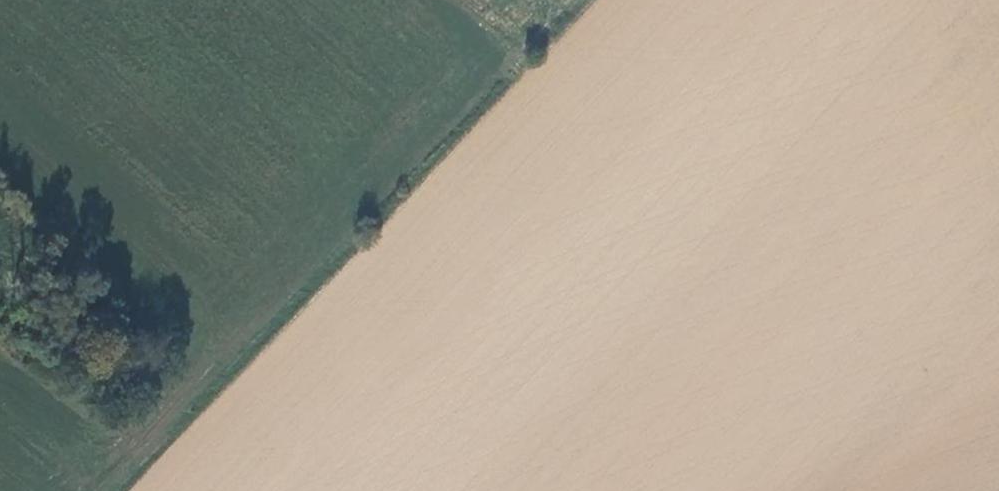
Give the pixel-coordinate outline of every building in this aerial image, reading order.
[(97,433),(84,420),(74,428),(87,440),(97,433)]
